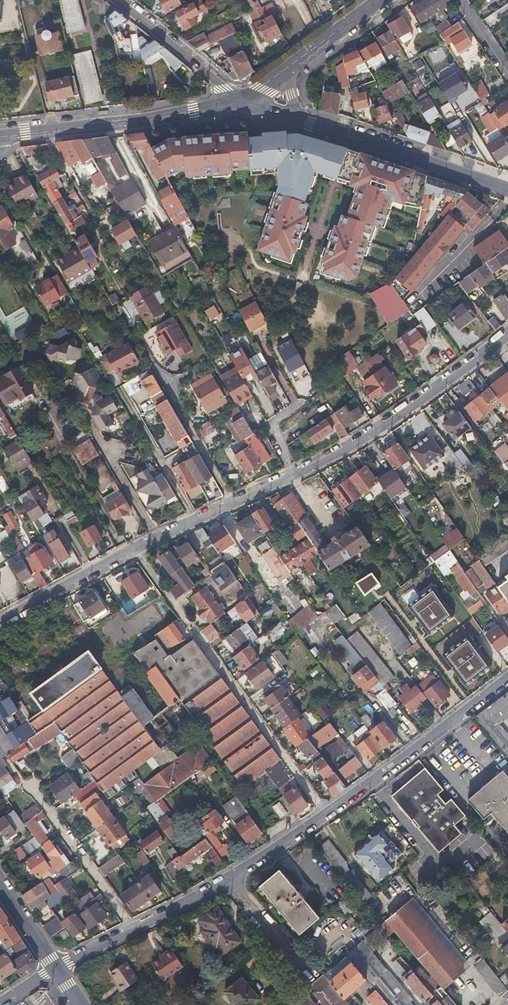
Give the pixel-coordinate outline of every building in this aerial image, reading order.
[(75,30),(83,28),(76,0),(60,0),(68,32),(75,30)] [(104,13),(105,1),(104,0),(94,0),(99,3),(100,8),(100,13),(104,13)] [(165,11),(179,4),(177,0),(159,0),(165,11)] [(436,12),(429,0),(425,0),(422,2),(420,0),(419,0),(417,1),(419,3),(413,7),(421,21),(431,15),(436,12)] [(436,12),(440,9),(451,3),(449,0),(429,0),(436,12)] [(105,1),(104,13),(104,23),(114,43),(116,56),(132,53),(130,38),(124,38),(117,26),(128,19),(114,8),(110,12),(108,10),(108,4),(105,1)] [(273,3),(266,6),(271,15),(277,12),(273,3)] [(185,29),(190,26),(195,23),(187,7),(176,13),(185,29)] [(444,15),(440,9),(436,12),(440,18),(444,15)] [(272,15),(269,16),(262,19),(260,15),(257,10),(251,13),(255,22),(252,23),(261,41),(266,39),(267,41),(282,34),(272,15)] [(431,15),(434,21),(437,19),(440,18),(436,12),(431,15)] [(413,35),(403,16),(388,25),(390,29),(400,45),(412,38),(413,35)] [(41,22),(42,25),(43,28),(34,30),(40,54),(67,48),(59,18),(41,22)] [(40,20),(32,22),(34,30),(43,28),(42,25),(41,22),(40,20)] [(437,29),(440,34),(453,26),(449,20),(437,29)] [(440,34),(441,35),(445,42),(450,39),(457,50),(470,42),(458,22),(453,26),(440,34)] [(140,36),(143,34),(145,33),(135,24),(141,60),(164,48),(147,34),(141,37),(140,36)] [(198,51),(218,41),(235,32),(236,32),(232,24),(205,37),(204,34),(187,42),(198,51)] [(400,45),(390,29),(377,37),(388,56),(401,47),(400,45)] [(218,41),(227,57),(244,49),(235,32),(218,41)] [(375,44),(359,54),(367,69),(373,65),(377,62),(384,58),(375,44)] [(429,53),(434,63),(446,57),(441,47),(429,53)] [(244,49),(227,57),(233,70),(226,73),(234,80),(238,79),(239,80),(241,80),(255,70),(244,49)] [(367,69),(359,54),(358,52),(343,55),(345,63),(347,75),(350,75),(349,70),(353,69),(354,72),(368,70),(367,69)] [(85,103),(92,101),(100,99),(89,53),(73,56),(85,103)] [(172,54),(169,57),(167,60),(174,66),(178,60),(172,54)] [(417,72),(426,67),(421,58),(412,63),(417,72)] [(349,86),(347,75),(345,63),(336,67),(339,88),(349,86)] [(365,78),(369,83),(374,81),(371,75),(365,78)] [(73,76),(59,80),(45,83),(49,101),(78,95),(73,76)] [(409,91),(402,80),(398,82),(388,88),(381,92),(386,102),(388,104),(393,101),(409,91)] [(472,85),(480,99),(484,97),(489,94),(480,80),(472,85)] [(385,82),(378,86),(381,92),(388,88),(385,82)] [(374,96),(369,83),(362,86),(368,99),(370,98),(374,96)] [(367,111),(373,110),(369,102),(368,99),(362,86),(360,86),(362,96),(365,95),(367,107),(366,107),(367,111)] [(354,110),(360,109),(366,107),(367,107),(365,95),(362,96),(357,97),(356,88),(350,90),(354,110)] [(321,111),(329,113),(338,116),(340,93),(322,91),(321,111)] [(417,105),(422,113),(427,121),(440,114),(430,97),(428,93),(418,99),(421,103),(417,105)] [(399,110),(393,101),(388,104),(394,114),(399,110)] [(491,116),(497,126),(499,128),(499,129),(507,122),(507,101),(494,110),(496,113),(491,116)] [(491,116),(484,105),(482,102),(475,106),(489,131),(497,126),(491,116)] [(388,104),(385,105),(391,119),(396,118),(394,114),(388,104)] [(379,125),(385,122),(391,119),(385,105),(379,108),(373,110),(379,125)] [(434,138),(434,137),(434,136),(429,134),(430,133),(405,124),(406,121),(399,110),(394,114),(396,118),(408,139),(432,147),(434,140),(434,138)] [(459,119),(447,126),(450,132),(463,125),(459,119)] [(450,132),(454,140),(459,148),(472,141),(469,135),(463,125),(450,132)] [(489,143),(487,144),(497,159),(507,152),(507,143),(505,139),(499,129),(499,128),(485,137),(489,143)] [(170,141),(152,150),(164,172),(170,169),(172,173),(180,168),(184,168),(185,170),(185,176),(231,172),(231,170),(231,166),(249,165),(249,168),(250,175),(274,173),(278,173),(279,185),(279,187),(282,187),(280,194),(277,193),(276,195),(279,196),(278,201),(274,200),(260,244),(267,246),(266,252),(288,259),(291,251),(294,252),(306,217),(300,215),(305,202),(303,202),(313,170),(356,184),(359,190),(352,211),(355,212),(353,218),(344,216),(340,228),(335,226),(323,262),(326,263),(324,271),(346,279),(348,273),(356,276),(370,232),(367,231),(369,224),(372,225),(380,227),(390,198),(402,204),(419,208),(426,176),(411,174),(411,173),(410,173),(411,171),(397,167),(396,169),(394,168),(393,171),(385,168),(386,165),(387,166),(388,164),(317,141),(316,144),(310,142),(311,139),(288,133),(261,135),(254,139),(247,139),(247,133),(209,137),(210,140),(200,140),(200,137),(183,139),(176,140),(170,141)] [(142,134),(126,135),(135,152),(141,149),(158,180),(161,178),(166,176),(164,172),(152,150),(144,134),(142,134)] [(471,134),(469,135),(472,141),(474,144),(478,142),(475,136),(473,137),(471,134)] [(107,137),(82,140),(91,157),(93,160),(98,157),(113,155),(117,155),(107,137)] [(91,157),(82,140),(60,143),(54,143),(61,156),(67,153),(72,163),(80,158),(82,162),(91,157)] [(439,142),(434,140),(432,147),(445,151),(439,142)] [(47,144),(20,147),(67,229),(74,225),(83,220),(81,216),(76,219),(73,214),(71,210),(70,208),(67,210),(65,207),(55,190),(51,182),(54,180),(58,178),(53,169),(42,174),(39,170),(32,155),(51,152),(47,144)] [(127,174),(117,155),(113,155),(116,161),(113,163),(121,178),(127,174)] [(53,163),(50,164),(53,169),(58,178),(60,177),(53,163)] [(100,163),(96,165),(104,179),(109,188),(114,186),(100,163)] [(42,174),(53,169),(50,164),(43,168),(39,170),(42,174)] [(104,179),(96,165),(95,164),(89,167),(98,183),(104,179)] [(170,169),(164,172),(166,176),(167,178),(180,171),(185,170),(184,168),(180,168),(172,173),(170,169)] [(25,174),(6,185),(21,210),(40,199),(25,174)] [(419,208),(414,234),(420,235),(426,210),(428,210),(431,200),(427,200),(428,194),(440,198),(441,195),(440,194),(444,182),(426,176),(419,208)] [(120,207),(139,197),(130,180),(110,191),(117,203),(120,207)] [(440,194),(441,195),(452,199),(434,222),(439,225),(447,215),(449,213),(455,206),(467,192),(469,190),(444,182),(440,194)] [(176,230),(186,250),(191,259),(205,251),(172,187),(157,195),(176,230)] [(467,192),(455,206),(467,216),(461,223),(465,227),(468,229),(490,203),(480,200),(478,202),(467,192)] [(409,259),(417,250),(428,237),(439,225),(434,222),(452,199),(441,195),(440,198),(428,194),(427,200),(431,200),(428,210),(426,210),(420,235),(414,234),(411,249),(409,259)] [(139,197),(120,207),(121,209),(123,212),(124,215),(144,204),(139,197)] [(222,198),(216,208),(229,207),(229,198),(222,198)] [(121,209),(120,207),(117,203),(101,212),(105,218),(121,209)] [(0,207),(0,235),(13,227),(0,207)] [(500,220),(498,230),(507,224),(507,212),(500,220)] [(449,213),(447,215),(439,225),(428,237),(417,250),(409,259),(390,282),(394,288),(401,301),(464,229),(463,229),(465,227),(461,223),(449,213)] [(128,221),(119,225),(111,230),(119,244),(136,235),(128,221)] [(77,230),(74,225),(67,229),(70,234),(77,230)] [(160,265),(173,257),(186,250),(176,230),(149,245),(160,265)] [(507,247),(507,245),(497,230),(472,248),(484,265),(485,263),(507,247)] [(74,241),(75,244),(86,262),(92,259),(95,257),(83,236),(74,241)] [(33,265),(38,262),(24,238),(19,241),(33,265)] [(86,262),(75,244),(63,251),(65,256),(56,261),(67,281),(89,269),(86,262)] [(485,263),(492,274),(507,263),(507,247),(485,263)] [(96,266),(92,259),(86,262),(89,269),(90,270),(96,266)] [(492,274),(485,263),(484,265),(457,283),(457,284),(465,294),(492,274)] [(56,274),(48,279),(58,297),(66,293),(56,274)] [(58,297),(48,279),(34,287),(44,305),(58,297)] [(136,282),(131,285),(134,292),(140,288),(136,282)] [(133,292),(150,320),(168,309),(152,282),(140,288),(134,292),(133,292)] [(390,282),(369,295),(387,325),(408,311),(401,301),(394,288),(390,282)] [(143,324),(150,320),(133,292),(126,296),(143,324)] [(109,294),(105,296),(111,306),(115,303),(109,294)] [(503,294),(493,300),(506,322),(507,320),(507,302),(503,294)] [(268,322),(262,312),(256,301),(238,311),(250,332),(268,322)] [(458,331),(467,324),(475,317),(464,303),(447,317),(458,331)] [(213,307),(205,312),(213,327),(220,324),(222,323),(213,307)] [(427,332),(438,325),(425,307),(415,314),(427,332)] [(9,326),(11,330),(30,323),(24,309),(2,316),(0,310),(0,324),(2,329),(9,326)] [(181,358),(188,354),(195,350),(177,320),(160,330),(168,344),(165,345),(170,354),(177,350),(181,358)] [(40,321),(34,325),(37,330),(43,326),(40,321)] [(14,334),(18,341),(37,330),(34,325),(32,322),(14,334)] [(213,327),(229,355),(233,352),(229,345),(231,344),(220,324),(213,327)] [(63,328),(54,334),(57,339),(66,334),(63,328)] [(168,344),(160,330),(157,332),(165,345),(168,344)] [(408,356),(417,350),(427,344),(418,332),(412,336),(409,332),(397,340),(408,356)] [(49,348),(43,351),(49,363),(57,359),(66,361),(66,358),(75,360),(78,358),(80,349),(75,347),(76,342),(72,336),(59,345),(58,346),(49,343),(49,348)] [(291,340),(284,344),(277,348),(290,371),(303,364),(291,340)] [(127,342),(95,360),(104,375),(113,370),(114,373),(137,360),(127,342)] [(229,355),(232,360),(244,353),(241,348),(233,352),(229,355)] [(338,358),(340,362),(342,366),(345,373),(358,366),(348,351),(338,358)] [(380,352),(369,362),(375,369),(386,359),(380,352)] [(245,382),(257,375),(255,372),(246,357),(244,353),(232,360),(236,367),(238,371),(245,382)] [(251,354),(246,357),(255,372),(260,370),(259,367),(256,362),(251,354)] [(255,372),(257,375),(269,395),(276,391),(272,384),(278,381),(268,365),(263,368),(260,370),(255,372)] [(24,396),(31,392),(16,367),(0,376),(0,397),(4,404),(16,397),(17,400),(24,396)] [(220,378),(222,381),(223,380),(238,371),(236,367),(220,378)] [(369,399),(373,397),(376,395),(377,397),(396,384),(383,367),(363,382),(368,389),(364,392),(369,399)] [(93,368),(89,370),(97,384),(98,382),(100,379),(93,368)] [(304,368),(289,376),(300,396),(315,388),(304,368)] [(97,384),(89,370),(81,375),(76,372),(72,380),(80,392),(85,395),(90,384),(97,386),(97,384)] [(251,394),(245,382),(238,371),(223,380),(236,403),(251,394)] [(190,384),(198,399),(206,413),(227,401),(210,372),(190,384)] [(489,388),(500,402),(507,397),(507,374),(489,388)] [(152,375),(147,378),(142,381),(177,442),(183,439),(188,436),(152,375)] [(134,406),(146,401),(136,378),(124,383),(134,406)] [(235,403),(236,403),(223,380),(222,381),(228,392),(235,403)] [(94,391),(97,386),(90,384),(85,395),(80,392),(84,398),(84,400),(90,403),(88,409),(94,411),(98,403),(104,400),(102,396),(94,391)] [(491,409),(500,402),(489,388),(480,395),(491,409)] [(109,397),(106,399),(114,412),(117,410),(109,397)] [(490,410),(484,403),(479,397),(464,408),(474,422),(490,410)] [(92,415),(101,431),(114,424),(109,415),(114,412),(106,399),(104,400),(98,403),(94,411),(92,415)] [(237,406),(233,409),(228,411),(233,418),(231,419),(243,439),(246,438),(253,433),(237,406)] [(345,427),(354,422),(362,416),(357,407),(356,408),(351,412),(348,414),(343,407),(335,412),(345,427)] [(0,418),(3,422),(1,423),(8,435),(13,432),(0,409),(0,418)] [(147,414),(150,421),(158,417),(154,411),(147,414)] [(117,417),(123,427),(131,422),(126,412),(117,417)] [(443,423),(449,431),(454,439),(460,434),(472,450),(482,443),(459,412),(443,423)] [(333,413),(331,414),(329,416),(305,432),(307,434),(313,442),(331,430),(329,427),(334,424),(335,425),(339,438),(347,434),(333,413)] [(199,427),(204,437),(215,432),(210,421),(199,427)] [(114,424),(101,431),(102,432),(114,425),(114,424)] [(507,456),(507,435),(502,427),(488,437),(504,459),(507,456)] [(436,429),(422,438),(409,448),(423,468),(451,449),(436,429)] [(246,438),(261,463),(269,458),(253,433),(246,438)] [(188,436),(183,439),(186,445),(192,442),(188,436)] [(392,467),(393,469),(409,458),(394,436),(385,443),(389,448),(382,453),(392,467)] [(72,447),(77,455),(82,464),(98,455),(88,438),(72,447)] [(231,446),(246,471),(261,463),(246,438),(243,439),(231,446)] [(9,439),(1,444),(4,449),(5,448),(11,444),(9,439)] [(14,443),(11,444),(5,448),(10,456),(23,448),(18,440),(14,443)] [(147,468),(148,469),(151,467),(156,464),(150,454),(142,459),(147,468)] [(465,469),(468,467),(470,465),(463,454),(457,458),(465,469)] [(198,484),(200,483),(212,477),(200,456),(185,463),(198,484)] [(184,491),(198,484),(185,463),(171,470),(184,491)] [(399,467),(403,475),(411,470),(407,463),(399,467)] [(364,467),(348,479),(359,495),(375,483),(364,467)] [(406,487),(393,469),(392,467),(376,478),(390,498),(406,487)] [(137,474),(139,476),(140,478),(136,491),(149,495),(150,494),(157,495),(154,507),(158,508),(167,502),(166,501),(156,483),(150,472),(148,469),(147,468),(137,474)] [(165,478),(156,483),(166,501),(175,495),(165,478)] [(359,495),(348,479),(330,492),(342,508),(359,495)] [(130,510),(122,496),(113,481),(110,484),(118,498),(106,505),(113,520),(130,510)] [(44,514),(42,510),(40,507),(45,503),(35,486),(26,492),(30,500),(22,504),(37,530),(42,527),(37,518),(44,514)] [(223,495),(221,492),(220,489),(214,492),(217,498),(223,495)] [(309,540),(319,555),(330,571),(369,544),(356,526),(327,546),(291,494),(286,498),(282,491),(277,494),(279,497),(271,502),(287,524),(294,519),(305,535),(309,540)] [(149,495),(147,505),(154,507),(157,495),(150,494),(149,495)] [(175,503),(169,506),(176,517),(182,514),(175,503)] [(262,509),(252,515),(262,531),(263,533),(273,526),(262,509)] [(9,511),(2,515),(10,528),(17,524),(9,511)] [(465,538),(456,526),(448,514),(445,516),(455,531),(443,540),(450,549),(465,538)] [(262,531),(252,515),(236,526),(246,542),(262,531)] [(74,528),(77,526),(80,525),(77,521),(78,520),(75,516),(66,521),(68,526),(71,524),(74,528)] [(298,541),(305,535),(294,519),(287,524),(298,541)] [(106,535),(103,529),(99,523),(94,526),(93,525),(80,532),(89,546),(102,539),(101,538),(106,535)] [(207,536),(213,545),(218,552),(234,543),(224,527),(207,536)] [(206,549),(213,545),(207,536),(202,528),(195,531),(206,549)] [(11,540),(6,530),(0,533),(0,545),(11,540)] [(61,562),(65,559),(69,557),(54,530),(45,535),(61,562)] [(248,545),(264,535),(263,533),(262,531),(246,542),(248,545)] [(15,535),(10,538),(19,552),(20,554),(23,552),(17,541),(18,541),(15,535)] [(266,540),(259,545),(263,552),(271,547),(266,540)] [(289,573),(319,555),(309,540),(286,554),(278,543),(272,547),(273,548),(289,573)] [(169,551),(173,556),(176,560),(178,559),(182,565),(184,563),(187,567),(198,559),(188,543),(177,551),(174,548),(169,551)] [(27,557),(27,556),(26,556),(24,557),(26,560),(27,559),(29,563),(26,565),(32,574),(40,588),(46,585),(38,571),(53,562),(44,547),(27,557)] [(291,576),(289,573),(273,548),(262,555),(279,583),(291,576)] [(14,558),(9,560),(13,566),(20,561),(19,558),(21,557),(20,554),(19,552),(13,556),(14,558)] [(171,576),(175,573),(180,570),(168,552),(159,558),(166,569),(171,576)] [(26,565),(21,557),(19,558),(20,561),(13,566),(21,581),(32,574),(26,565)] [(507,609),(507,601),(497,585),(483,565),(479,560),(470,566),(471,567),(465,571),(479,592),(485,588),(487,591),(486,592),(499,611),(503,609),(505,611),(507,609)] [(471,614),(468,609),(435,561),(424,568),(497,675),(507,667),(497,651),(486,636),(471,614)] [(227,567),(224,562),(208,573),(210,576),(211,578),(227,567)] [(227,567),(211,578),(214,582),(221,592),(236,580),(227,567)] [(167,579),(171,576),(166,569),(162,572),(167,579)] [(202,572),(206,578),(210,576),(208,573),(206,570),(202,572)] [(376,571),(358,580),(365,594),(383,585),(376,571)] [(131,599),(139,594),(148,588),(137,572),(120,582),(131,599)] [(505,575),(507,578),(497,585),(507,601),(507,573),(505,575)] [(214,582),(211,578),(210,576),(206,578),(199,583),(204,590),(214,582)] [(190,580),(186,582),(183,585),(181,583),(176,585),(169,588),(177,599),(194,587),(190,580)] [(382,597),(385,600),(401,586),(398,583),(382,597)] [(385,600),(389,605),(392,610),(410,595),(402,585),(401,586),(385,600)] [(245,599),(248,597),(241,587),(238,589),(245,599)] [(429,635),(456,616),(435,588),(409,607),(429,635)] [(192,598),(199,608),(211,599),(204,590),(192,598)] [(105,608),(100,600),(95,591),(74,605),(84,621),(105,608)] [(245,599),(244,599),(256,616),(259,614),(248,597),(245,599)] [(211,599),(199,608),(201,610),(198,612),(203,620),(206,617),(211,624),(222,616),(211,599)] [(247,622),(252,619),(256,616),(244,599),(235,606),(247,622)] [(310,603),(288,621),(297,633),(320,616),(310,603)] [(406,650),(413,645),(382,603),(369,613),(401,655),(406,650)] [(475,604),(468,609),(471,614),(475,612),(478,609),(475,604)] [(333,624),(340,620),(346,616),(337,606),(325,613),(333,624)] [(70,623),(76,620),(71,611),(65,614),(70,623)] [(349,616),(352,623),(362,618),(358,611),(349,616)] [(281,621),(271,629),(276,634),(286,626),(281,621)] [(155,636),(157,639),(165,651),(184,641),(172,623),(155,636)] [(238,653),(250,645),(251,644),(240,628),(227,637),(238,653)] [(486,636),(497,651),(507,644),(507,641),(499,628),(486,636)] [(346,641),(367,667),(375,678),(378,681),(389,673),(357,632),(346,641)] [(353,677),(367,667),(346,641),(343,636),(335,642),(355,668),(351,671),(352,675),(353,677)] [(265,772),(276,763),(280,761),(191,637),(184,641),(165,651),(157,639),(134,654),(148,673),(146,674),(159,692),(170,707),(153,719),(142,705),(129,686),(118,694),(89,653),(64,671),(62,668),(53,673),(55,677),(31,694),(41,708),(37,711),(31,715),(21,699),(16,702),(36,733),(54,721),(61,731),(75,753),(80,760),(87,771),(94,781),(106,799),(137,777),(131,769),(150,755),(161,770),(142,784),(144,788),(154,801),(158,799),(182,782),(197,771),(210,761),(197,744),(177,759),(166,744),(196,723),(252,801),(265,791),(256,779),(265,772)] [(417,642),(413,645),(406,650),(408,652),(409,655),(420,646),(417,642)] [(259,658),(250,645),(238,653),(236,655),(246,668),(259,658)] [(246,672),(252,680),(257,688),(274,676),(263,660),(246,672)] [(367,667),(353,677),(362,688),(375,678),(367,667)] [(36,733),(16,702),(0,677),(0,729),(12,748),(28,738),(36,733)] [(421,681),(416,685),(422,693),(424,691),(427,689),(421,681)] [(424,691),(430,699),(435,706),(449,695),(438,681),(434,684),(431,686),(427,689),(424,691)] [(290,687),(294,693),(298,690),(294,684),(290,687)] [(263,696),(272,709),(286,699),(288,698),(279,685),(263,696)] [(395,691),(397,694),(399,696),(397,697),(409,712),(417,706),(416,705),(426,698),(422,693),(416,685),(405,693),(401,687),(395,691)] [(391,717),(401,711),(388,687),(378,693),(391,717)] [(461,703),(465,699),(470,696),(464,689),(456,695),(461,703)] [(499,723),(507,716),(507,691),(476,717),(507,756),(507,735),(499,723)] [(159,692),(142,705),(153,719),(170,707),(159,692)] [(27,697),(37,711),(41,708),(31,694),(27,697)] [(272,709),(285,728),(297,719),(299,717),(286,699),(272,709)] [(329,714),(322,703),(314,708),(322,719),(329,714)] [(297,719),(285,728),(283,729),(294,744),(308,734),(299,722),(297,719)] [(54,721),(36,733),(28,738),(29,740),(8,753),(14,762),(61,731),(54,721)] [(384,721),(376,726),(369,732),(371,734),(382,748),(396,737),(384,721)] [(329,723),(308,739),(316,749),(336,733),(329,723)] [(367,760),(374,755),(381,749),(370,735),(371,734),(369,732),(364,725),(354,732),(358,737),(353,741),(367,760)] [(12,748),(0,729),(0,744),(6,753),(12,748)] [(340,738),(319,753),(322,757),(327,763),(342,753),(348,748),(340,738)] [(313,764),(314,763),(322,757),(319,753),(316,749),(308,739),(298,745),(308,759),(309,758),(313,764)] [(348,748),(342,753),(349,762),(356,757),(348,748)] [(64,771),(80,760),(75,753),(59,765),(64,771)] [(314,763),(325,779),(334,773),(327,763),(322,757),(314,763)] [(349,762),(348,763),(340,769),(346,777),(362,765),(356,757),(349,762)] [(206,777),(207,776),(208,775),(220,791),(227,787),(215,771),(216,770),(211,763),(201,770),(206,777)] [(284,773),(276,763),(265,772),(278,790),(284,785),(283,784),(288,780),(283,774),(284,773)] [(0,787),(13,779),(4,765),(0,768),(0,787)] [(391,794),(414,823),(437,851),(461,832),(454,824),(466,814),(427,767),(391,794)] [(503,770),(487,784),(468,800),(484,819),(492,812),(507,832),(507,776),(503,770)] [(88,784),(94,781),(87,771),(82,775),(88,784)] [(200,775),(197,771),(182,782),(188,790),(200,781),(197,777),(200,775)] [(334,773),(325,779),(323,780),(329,788),(327,790),(332,797),(346,788),(334,773)] [(79,791),(73,783),(66,774),(49,786),(61,803),(79,791)] [(293,778),(284,785),(278,790),(283,796),(294,811),(296,813),(307,805),(296,790),(299,787),(293,778)] [(169,814),(158,799),(154,801),(144,788),(140,791),(160,819),(157,821),(169,839),(177,834),(165,816),(169,814)] [(234,794),(227,800),(220,805),(247,842),(261,832),(234,794)] [(194,798),(199,805),(203,802),(199,795),(194,798)] [(96,829),(112,817),(97,796),(81,807),(96,829)] [(282,819),(294,811),(283,796),(271,805),(282,819)] [(78,803),(75,800),(73,797),(62,805),(67,811),(78,803)] [(199,805),(206,815),(212,811),(203,802),(199,805)] [(20,817),(24,824),(37,814),(32,808),(20,817)] [(207,819),(203,822),(199,825),(217,850),(222,846),(211,830),(224,821),(215,808),(212,811),(206,815),(205,816),(207,819)] [(24,824),(20,817),(15,811),(0,821),(0,827),(8,839),(26,826),(24,824)] [(41,846),(48,840),(36,824),(46,817),(41,811),(37,814),(24,824),(26,826),(36,840),(41,846)] [(128,839),(112,817),(96,829),(109,847),(110,845),(113,850),(118,846),(115,842),(117,840),(121,845),(128,839)] [(396,867),(393,863),(390,859),(392,857),(395,860),(403,853),(384,830),(357,852),(381,880),(396,867)] [(148,859),(152,857),(155,854),(152,850),(162,843),(156,834),(139,846),(148,859)] [(171,861),(168,863),(164,866),(174,879),(180,875),(177,871),(211,846),(205,839),(178,858),(177,857),(171,861)] [(48,863),(40,852),(37,854),(25,862),(40,884),(49,878),(55,874),(56,873),(69,864),(62,854),(60,855),(49,840),(48,840),(41,846),(43,850),(51,860),(48,863)] [(43,850),(41,846),(36,840),(30,844),(37,854),(40,852),(42,851),(43,850)] [(341,858),(340,854),(339,850),(332,848),(330,840),(325,843),(319,847),(345,879),(351,874),(348,861),(341,858)] [(222,846),(217,850),(227,864),(236,858),(226,843),(222,846)] [(21,845),(13,851),(17,856),(25,851),(21,845)] [(166,853),(171,861),(177,857),(172,849),(166,853)] [(48,863),(51,860),(43,850),(42,851),(40,852),(48,863)] [(138,852),(132,856),(140,867),(145,863),(138,852)] [(117,864),(122,860),(118,854),(100,867),(105,874),(116,866),(117,864)] [(55,886),(65,899),(67,902),(76,895),(65,880),(78,870),(72,862),(69,864),(56,873),(55,874),(61,882),(55,886)] [(456,880),(461,876),(452,864),(447,869),(456,880)] [(306,896),(304,893),(301,890),(298,892),(279,870),(259,887),(299,934),(319,918),(303,898),(306,896)] [(52,882),(55,886),(61,882),(55,874),(49,878),(52,882)] [(139,878),(136,880),(150,898),(160,891),(148,874),(140,880),(139,878)] [(52,882),(49,878),(40,884),(22,895),(28,903),(51,887),(55,892),(50,896),(55,902),(53,904),(54,907),(65,899),(55,886),(52,882)] [(150,898),(136,880),(134,881),(136,883),(121,893),(133,910),(150,898)] [(359,897),(363,894),(366,891),(357,880),(350,886),(354,890),(359,897)] [(80,909),(95,898),(91,892),(76,903),(77,905),(72,909),(75,913),(80,909)] [(469,895),(480,909),(485,916),(490,922),(494,925),(498,922),(474,892),(469,895)] [(99,895),(95,898),(80,909),(83,912),(80,914),(89,928),(106,916),(97,903),(102,900),(99,895)] [(67,902),(65,899),(54,907),(51,909),(53,911),(63,904),(68,911),(72,909),(67,902)] [(442,989),(452,981),(461,973),(406,907),(387,922),(442,989)] [(204,927),(202,929),(200,930),(213,949),(216,946),(222,955),(240,942),(218,908),(199,920),(204,927)] [(13,943),(20,939),(0,909),(0,938),(7,948),(13,943)] [(76,914),(70,918),(64,922),(75,938),(87,929),(76,914)] [(500,925),(498,922),(494,925),(490,922),(485,916),(478,920),(494,942),(496,940),(506,933),(500,925)] [(56,917),(43,926),(51,937),(64,928),(56,917)] [(506,933),(507,936),(507,919),(500,925),(506,933)] [(376,929),(362,941),(373,955),(387,943),(376,929)] [(506,933),(496,940),(498,943),(502,947),(499,949),(507,961),(507,936),(506,933)] [(362,941),(345,955),(365,979),(375,991),(387,1004),(413,1004),(414,1004),(373,955),(362,941)] [(9,960),(15,969),(21,978),(33,970),(35,962),(23,943),(12,950),(18,958),(14,961),(12,958),(9,960)] [(157,961),(169,976),(183,968),(172,949),(164,954),(166,956),(159,959),(157,961)] [(0,957),(0,976),(1,978),(15,969),(9,960),(4,954),(0,957)] [(345,955),(322,974),(342,998),(349,992),(365,979),(345,955)] [(162,981),(169,976),(157,961),(152,964),(162,981)] [(116,986),(118,989),(121,993),(138,981),(126,962),(111,973),(115,979),(118,984),(116,986)] [(409,977),(406,980),(426,1004),(429,1002),(427,1001),(430,998),(435,1003),(432,1004),(440,1004),(438,1002),(420,982),(413,973),(409,977)] [(322,974),(307,987),(313,994),(319,996),(327,1004),(348,1004),(342,998),(322,974)] [(428,975),(420,982),(438,1002),(441,999),(435,990),(438,987),(428,975)] [(507,990),(507,981),(504,976),(498,981),(506,991),(507,990)] [(258,999),(241,978),(224,992),(235,1004),(251,1004),(258,999)] [(438,1002),(440,1004),(453,1004),(438,987),(435,990),(441,999),(438,1002)] [(303,991),(286,1004),(315,1004),(303,991)] [(375,991),(368,997),(375,1004),(387,1004),(375,991)] [(349,992),(342,998),(348,1004),(360,1004),(349,992)]
